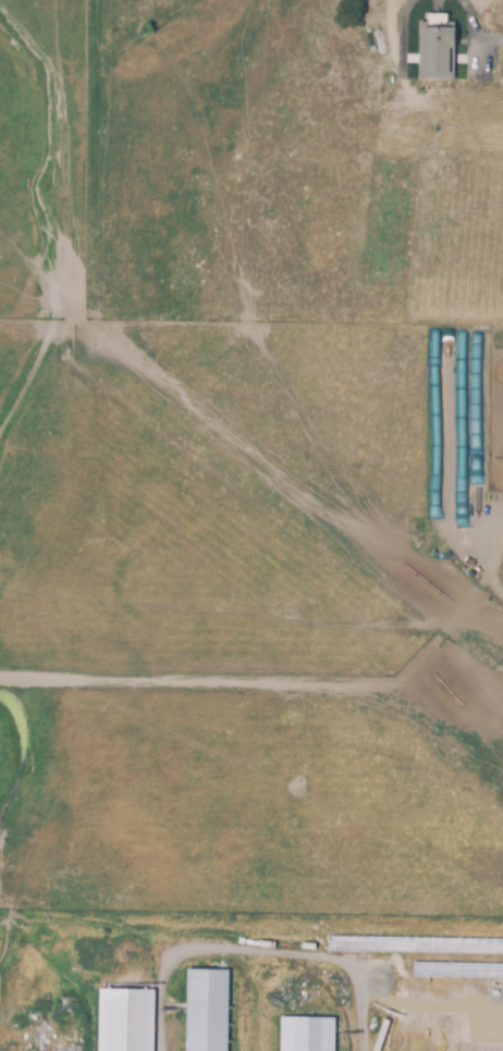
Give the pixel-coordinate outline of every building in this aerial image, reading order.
[(452,79),(452,21),(445,21),(445,14),(423,13),(423,20),(417,20),(416,79),(452,79)] [(229,970),(227,1050),(186,1050),(187,969),(229,970)] [(97,989),(96,1050),(151,1050),(152,990),(97,989)] [(334,1018),(334,1050),(278,1050),(279,1017),(334,1018)]
